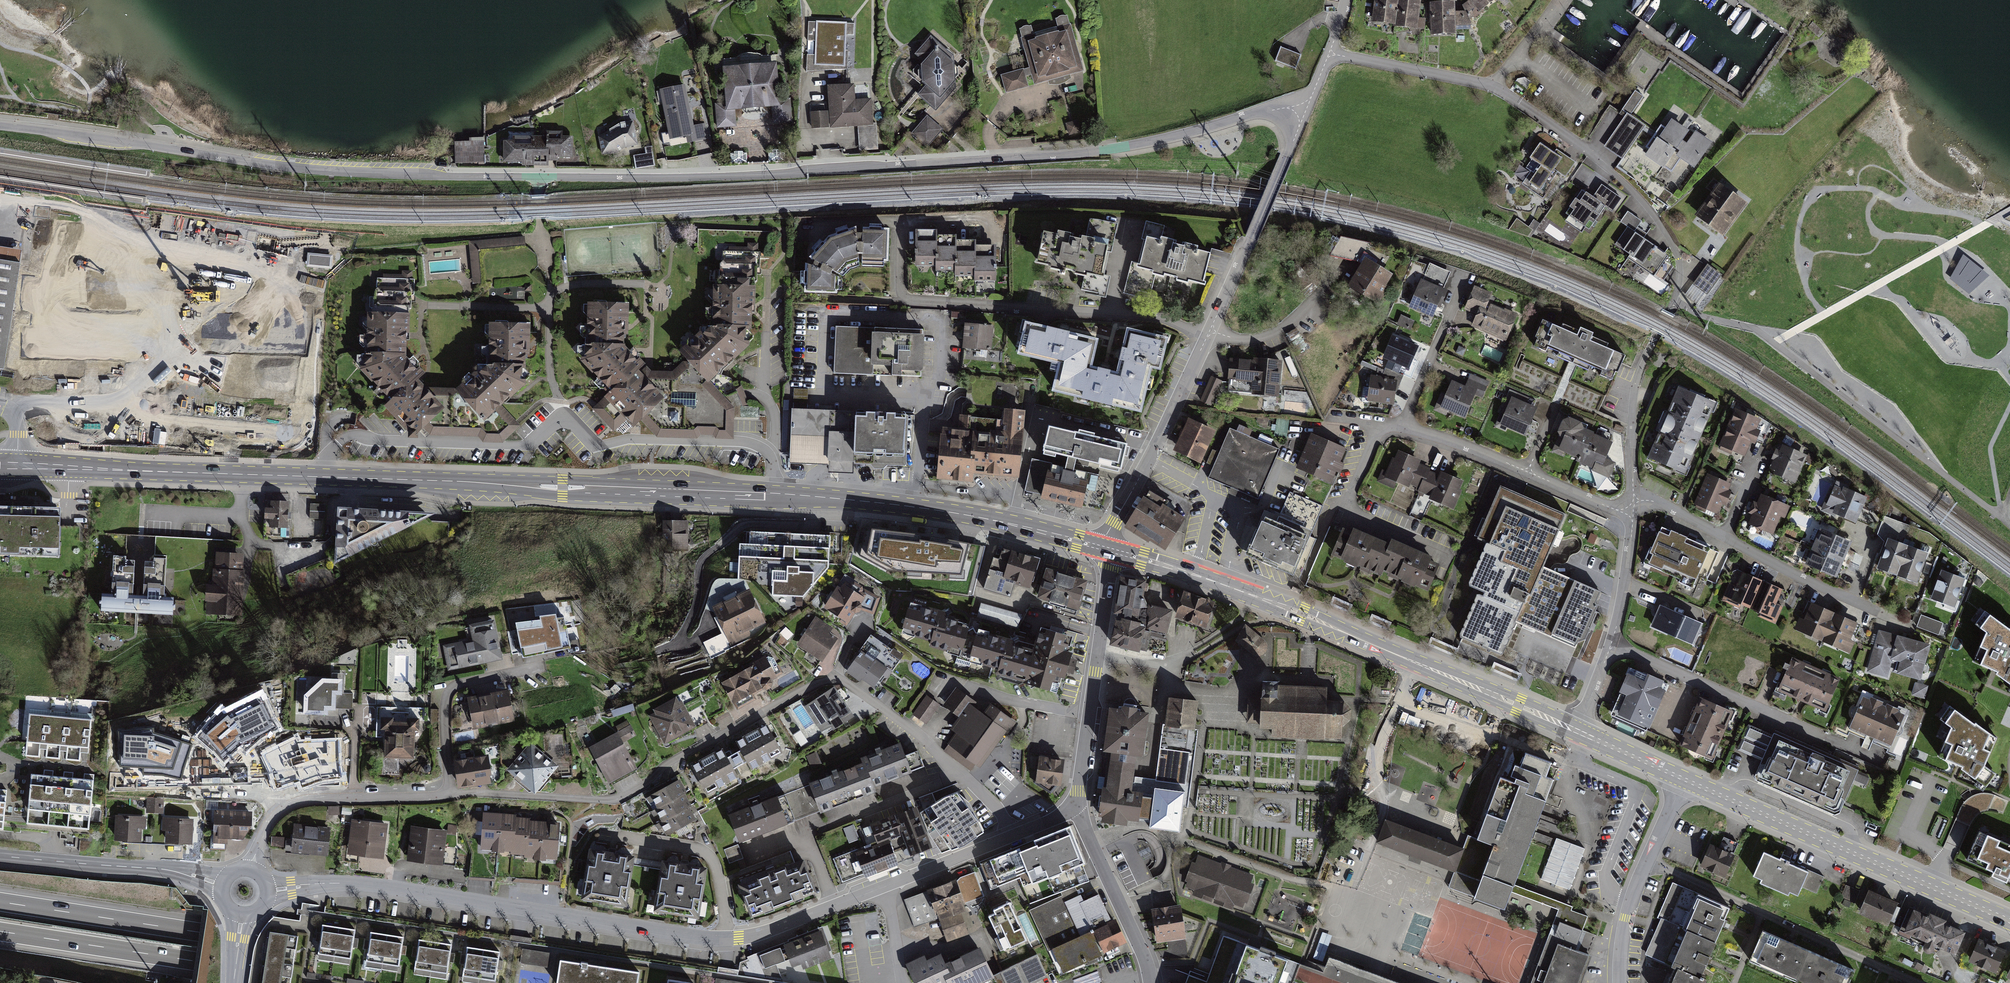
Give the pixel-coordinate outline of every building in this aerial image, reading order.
[(1371,24),(1396,26),(1398,0),(1373,0),(1371,24)] [(1399,0),(1398,0),(1396,26),(1395,28),(1423,31),(1424,20),(1419,20),(1421,2),(1399,0)] [(1469,1),(1461,7),(1469,18),(1494,0),(1468,0),(1469,1)] [(1454,4),(1429,4),(1429,34),(1454,34),(1454,27),(1469,27),(1463,13),(1454,13),(1454,4)] [(853,24),(809,22),(807,72),(848,68),(848,50),(845,50),(846,34),(853,35),(853,24)] [(1059,77),(1083,70),(1077,48),(1070,24),(1021,37),(1034,84),(1059,77)] [(918,95),(935,111),(956,88),(952,83),(964,70),(929,37),(912,56),(919,62),(908,73),(924,88),(918,95)] [(1299,57),(1280,50),(1275,63),(1295,70),(1299,57)] [(774,65),(721,70),(724,105),(714,106),(716,129),(735,127),(733,113),(771,109),(772,124),(791,122),(789,100),(777,101),(774,65)] [(1018,90),(1029,86),(1024,68),(1001,75),(1007,93),(1018,90)] [(858,126),(873,125),(873,123),(872,98),(855,99),(854,83),(827,85),(829,111),(810,112),(811,128),(820,128),(858,126)] [(685,84),(660,89),(670,139),(687,135),(689,142),(700,139),(708,138),(705,123),(694,125),(685,84)] [(1603,149),(1622,163),(1646,130),(1629,118),(1642,100),(1635,94),(1621,113),(1626,116),(1603,149)] [(935,121),(927,115),(912,132),(927,146),(943,129),(935,121)] [(1072,122),(1066,123),(1069,135),(1083,132),(1080,120),(1072,122)] [(596,128),(601,155),(638,149),(634,122),(596,128)] [(877,123),(873,123),(873,125),(858,126),(859,137),(859,151),(878,149),(877,123)] [(1689,136),(1671,123),(1646,157),(1665,170),(1673,158),(1693,172),(1711,147),(1695,135),(1687,147),(1683,145),(1689,136)] [(544,138),(544,142),(544,160),(572,159),(571,137),(544,138)] [(454,144),(454,152),(454,165),(484,164),(483,140),(468,141),(468,143),(454,144)] [(544,142),(502,142),(502,165),(544,164),(544,160),(544,142)] [(1530,174),(1522,186),(1535,195),(1543,184),(1547,187),(1556,174),(1565,180),(1575,166),(1556,152),(1553,157),(1540,147),(1524,170),(1530,174)] [(634,169),(655,167),(652,148),(644,149),(645,156),(633,157),(634,169)] [(785,151),(769,152),(769,161),(785,161),(785,151)] [(747,153),(731,153),(731,163),(747,162),(747,153)] [(1746,202),(1720,183),(1696,216),(1722,235),(1746,202)] [(1573,213),(1565,225),(1581,236),(1586,230),(1589,233),(1606,211),(1611,215),(1621,201),(1602,188),(1593,200),(1583,193),(1570,211),(1573,213)] [(1652,280),(1667,259),(1642,241),(1650,231),(1628,215),(1621,225),(1627,230),(1614,247),(1630,258),(1627,261),(1652,280)] [(1047,235),(1038,271),(1084,282),(1082,292),(1105,297),(1109,281),(1102,279),(1115,226),(1089,220),(1083,244),(1047,235)] [(1175,232),(1150,226),(1139,270),(1134,268),(1127,297),(1149,302),(1156,275),(1203,287),(1210,258),(1171,249),(1175,232)] [(854,233),(828,241),(846,269),(861,266),(887,267),(888,233),(861,233),(861,238),(854,238),(854,233)] [(914,234),(913,270),(934,270),(934,238),(934,234),(914,234)] [(934,270),(934,274),(954,274),(954,244),(954,238),(934,238),(934,270)] [(836,280),(846,269),(828,241),(807,262),(812,265),(808,271),(803,268),(802,297),(836,298),(836,280)] [(1339,242),(1330,259),(1359,264),(1362,246),(1339,242)] [(954,274),(954,279),(975,279),(975,248),(975,244),(954,244),(954,274)] [(975,279),(975,284),(995,284),(995,248),(975,248),(975,279)] [(628,328),(628,303),(583,303),(583,346),(578,345),(577,355),(610,391),(592,409),(615,431),(626,421),(633,428),(641,420),(656,436),(697,437),(701,435),(712,435),(716,437),(733,437),(734,408),(708,382),(749,344),(749,313),(756,313),(756,277),(760,277),(760,271),(760,251),(719,251),(719,277),(715,277),(715,290),(709,290),(709,329),(699,329),(678,350),(686,359),(674,371),(651,370),(648,368),(637,356),(637,352),(636,350),(634,347),(630,350),(625,345),(624,335),(628,334),(628,328)] [(1990,275),(1964,254),(1950,279),(1969,294),(1990,275)] [(330,258),(310,256),(309,266),(329,267),(330,258)] [(4,370),(20,266),(0,262),(0,369),(4,370)] [(1364,262),(1347,290),(1375,307),(1392,279),(1364,262)] [(1420,283),(1409,309),(1434,320),(1446,294),(1442,292),(1449,276),(1430,267),(1422,284),(1420,283)] [(1721,277),(1708,267),(1693,288),(1706,297),(1721,277)] [(530,324),(486,324),(486,332),(490,335),(490,346),(482,346),(481,365),(478,364),(457,388),(428,388),(426,387),(418,378),(425,372),(419,367),(418,361),(416,359),(413,356),(409,360),(406,355),(407,340),(410,340),(410,336),(410,312),(413,312),(413,298),(413,280),(375,279),(375,292),(370,295),(370,308),(366,315),(362,315),(362,354),(357,355),(357,365),(391,399),(384,405),(414,436),(423,427),(431,434),(478,435),(484,441),(503,441),(520,425),(501,405),(509,400),(525,385),(526,380),(530,375),(525,368),(526,359),(529,356),(529,345),(530,324)] [(1472,328),(1506,343),(1517,317),(1487,304),(1490,297),(1473,290),(1464,311),(1477,316),(1472,328)] [(1414,323),(1401,318),(1397,327),(1410,332),(1414,323)] [(993,326),(965,323),(963,347),(991,349),(993,326)] [(1097,339),(1027,323),(1019,352),(1060,361),(1090,366),(1097,339)] [(1548,348),(1605,373),(1613,355),(1590,345),(1593,337),(1580,331),(1576,339),(1551,328),(1547,339),(1551,341),(1548,348)] [(922,333),(834,329),(832,375),(919,379),(922,333)] [(1167,339),(1128,329),(1118,372),(1110,404),(1140,411),(1151,367),(1159,369),(1167,339)] [(1392,337),(1382,360),(1408,371),(1418,348),(1392,337)] [(1278,396),(1281,361),(1231,355),(1229,379),(1252,381),(1251,393),(1278,396)] [(1060,361),(1053,390),(1110,404),(1118,372),(1104,369),(1090,366),(1060,361)] [(1211,375),(1200,400),(1211,405),(1222,379),(1211,375)] [(1452,382),(1440,409),(1463,418),(1472,395),(1481,399),(1488,383),(1470,376),(1465,388),(1452,382)] [(1396,380),(1371,377),(1368,404),(1394,407),(1396,380)] [(1648,460),(1685,476),(1716,406),(1678,390),(1648,460)] [(1535,408),(1511,398),(1500,425),(1523,435),(1535,408)] [(856,412),(789,412),(789,462),(829,465),(828,472),(854,473),(854,464),(856,412)] [(907,414),(856,412),(854,464),(870,464),(874,468),(879,468),(884,468),(888,465),(907,465),(907,414)] [(969,477),(1016,481),(1022,413),(1003,412),(1002,422),(974,420),(969,477)] [(1735,412),(1719,448),(1746,459),(1762,424),(1735,412)] [(1200,460),(1215,428),(1188,416),(1174,448),(1200,460)] [(1578,457),(1594,433),(1594,432),(1586,428),(1588,425),(1569,416),(1563,419),(1559,429),(1564,438),(1559,450),(1578,457)] [(935,484),(969,487),(969,477),(974,420),(958,418),(957,431),(939,430),(935,484)] [(1275,435),(1288,436),(1289,420),(1277,418),(1275,435)] [(1127,447),(1044,427),(1037,455),(1121,474),(1127,447)] [(1272,464),(1277,452),(1230,431),(1209,478),(1256,499),(1272,464)] [(1612,442),(1594,433),(1578,457),(1576,461),(1579,462),(1593,468),(1592,470),(1610,478),(1616,463),(1605,458),(1609,450),(1612,442)] [(1345,449),(1310,435),(1297,468),(1332,482),(1345,449)] [(1782,448),(1770,476),(1794,486),(1806,459),(1782,448)] [(1208,461),(1213,463),(1217,453),(1212,451),(1208,461)] [(1410,484),(1417,488),(1424,471),(1417,468),(1419,462),(1395,451),(1383,480),(1407,490),(1410,484)] [(1039,496),(1038,500),(1081,510),(1087,483),(1049,474),(1052,463),(1030,458),(1022,492),(1039,496)] [(1424,471),(1417,488),(1425,491),(1423,497),(1450,509),(1461,482),(1434,471),(1432,475),(1424,471)] [(1707,478),(1694,507),(1719,518),(1732,488),(1707,478)] [(1576,646),(1599,593),(1543,569),(1567,514),(1500,484),(1476,538),(1487,543),(1468,587),(1478,591),(1458,637),(1503,657),(1519,621),(1576,646)] [(1825,513),(1856,526),(1867,501),(1836,488),(1825,513)] [(1150,538),(1166,548),(1182,518),(1144,496),(1126,528),(1148,541),(1150,538)] [(288,524),(288,499),(270,498),(270,505),(265,505),(265,515),(270,515),(270,524),(288,524)] [(1761,498),(1748,528),(1773,539),(1786,509),(1761,498)] [(381,503),(337,501),(334,557),(341,553),(351,572),(443,525),(434,506),(381,503)] [(324,504),(311,504),(311,517),(324,517),(324,504)] [(59,554),(60,508),(0,508),(0,553),(59,554)] [(688,518),(662,517),(662,546),(688,547),(688,518)] [(1261,518),(1245,555),(1292,576),(1309,539),(1275,524),(1261,518)] [(1392,544),(1347,524),(1334,553),(1379,573),(1381,568),(1392,544)] [(830,564),(832,533),(750,529),(749,541),(739,540),(738,575),(772,577),(771,594),(804,595),(830,564)] [(921,535),(874,529),(873,534),(859,532),(855,554),(887,571),(908,572),(908,568),(922,569),(921,572),(950,574),(950,571),(962,571),(968,548),(957,546),(958,541),(930,537),(929,541),(921,540),(921,535)] [(1725,558),(1661,530),(1645,567),(1696,590),(1700,580),(1713,586),(1725,558)] [(1843,563),(1851,546),(1821,532),(1813,550),(1843,563)] [(1439,558),(1394,538),(1392,544),(1381,568),(1427,587),(1439,558)] [(1908,549),(1888,542),(1877,572),(1897,580),(1908,549)] [(1032,586),(1040,558),(1003,548),(1000,558),(993,556),(984,588),(1008,595),(1013,580),(1032,586)] [(1928,556),(1908,549),(1897,580),(1917,587),(1928,556)] [(1836,580),(1843,563),(1813,550),(1805,567),(1836,580)] [(101,607),(174,610),(175,594),(164,593),(166,555),(145,554),(144,592),(133,592),(135,553),(114,552),(112,591),(102,590),(101,607)] [(205,610),(240,612),(243,555),(214,554),(213,585),(206,585),(205,610)] [(1087,581),(1046,568),(1037,597),(1078,610),(1087,581)] [(1964,583),(1941,574),(1931,602),(1954,610),(1964,583)] [(1749,612),(1762,584),(1742,575),(1736,589),(1729,586),(1723,601),(1749,612)] [(1146,581),(1120,577),(1111,645),(1139,652),(1140,650),(1147,651),(1152,631),(1167,634),(1173,610),(1148,605),(1144,595),(1146,581)] [(827,604),(849,618),(864,595),(842,581),(827,604)] [(1782,593),(1762,584),(1749,612),(1776,624),(1783,609),(1776,607),(1782,593)] [(749,589),(713,605),(731,644),(753,634),(751,630),(765,623),(749,589)] [(1215,602),(1184,591),(1175,618),(1206,628),(1215,602)] [(961,649),(969,620),(909,603),(901,632),(961,649)] [(1021,614),(981,603),(977,617),(1017,628),(1021,614)] [(1821,644),(1834,616),(1814,607),(1808,621),(1801,618),(1794,633),(1821,644)] [(1697,625),(1660,608),(1651,629),(1688,645),(1697,625)] [(562,644),(557,610),(540,613),(541,616),(516,620),(521,651),(562,644)] [(1985,613),(1973,628),(1985,638),(1973,665),(1996,677),(1996,679),(2009,688),(2009,631),(1985,613)] [(815,616),(797,643),(820,659),(838,632),(815,616)] [(1854,625),(1834,616),(1821,644),(1848,656),(1855,641),(1848,639),(1854,625)] [(450,667),(503,656),(495,619),(470,624),(473,638),(445,643),(450,667)] [(1943,627),(1921,619),(1917,631),(1939,638),(1943,627)] [(1073,635),(1040,626),(1034,646),(1025,676),(1023,683),(1056,693),(1063,670),(1073,673),(1077,656),(1068,654),(1073,635)] [(1250,629),(1246,626),(1240,633),(1234,640),(1254,656),(1262,655),(1266,650),(1265,641),(1250,629)] [(1025,676),(1034,646),(977,629),(968,660),(1025,676)] [(709,653),(727,644),(722,632),(703,640),(709,653)] [(870,634),(849,667),(874,684),(887,664),(893,667),(901,654),(870,634)] [(1929,648),(1878,634),(1867,675),(1886,681),(1892,662),(1899,664),(1896,676),(1919,683),(1929,648)] [(768,653),(720,678),(733,702),(781,677),(768,653)] [(1840,681),(1793,661),(1778,695),(1825,715),(1840,681)] [(1638,727),(1648,732),(1668,686),(1631,669),(1610,715),(1621,720),(1638,727)] [(307,690),(306,710),(331,711),(331,706),(337,706),(337,690),(342,690),(343,676),(321,676),(307,690)] [(1277,680),(1261,679),(1260,697),(1247,696),(1246,722),(1259,722),(1259,728),(1259,735),(1324,738),(1324,734),(1341,735),(1341,724),(1349,720),(1350,706),(1344,700),(1326,699),(1326,685),(1276,684),(1277,680)] [(852,714),(834,685),(805,703),(823,731),(852,714)] [(975,761),(982,766),(1006,730),(1009,732),(1017,721),(990,703),(985,711),(975,704),(977,700),(956,686),(944,704),(964,718),(945,746),(973,765),(975,761)] [(1926,689),(1915,686),(1912,697),(1923,700),(1926,689)] [(474,726),(514,718),(508,688),(468,696),(474,726)] [(273,719),(261,694),(225,713),(221,708),(196,737),(213,751),(223,763),(242,747),(246,752),(261,739),(280,729),(273,719)] [(939,703),(926,694),(914,712),(927,721),(939,703)] [(650,713),(666,743),(696,727),(680,697),(650,713)] [(1198,701),(1168,698),(1165,726),(1195,729),(1198,701)] [(1863,699),(1849,731),(1870,740),(1884,708),(1863,699)] [(1699,700),(1679,746),(1713,761),(1733,715),(1699,700)] [(1998,741),(1949,707),(1938,722),(1949,732),(1938,759),(1961,771),(1960,773),(1987,791),(1998,776),(1987,768),(1998,741)] [(1884,708),(1870,740),(1890,749),(1904,716),(1884,708)] [(1148,714),(1109,709),(1104,752),(1111,752),(1106,787),(1101,787),(1098,817),(1102,817),(1101,823),(1127,826),(1128,819),(1138,821),(1141,794),(1130,793),(1135,755),(1143,756),(1148,714)] [(89,720),(23,715),(20,755),(87,761),(89,720)] [(382,759),(413,760),(415,716),(384,715),(382,759)] [(735,752),(744,767),(751,763),(755,769),(785,753),(768,722),(738,739),(743,747),(735,752)] [(162,775),(182,779),(184,768),(192,745),(153,734),(153,728),(118,731),(120,754),(119,767),(143,768),(143,775),(162,775)] [(608,782),(636,768),(617,731),(589,745),(608,782)] [(1859,769),(1775,733),(1756,777),(1839,813),(1859,769)] [(320,780),(340,777),(338,765),(338,741),(297,744),(295,739),(263,755),(273,775),(277,787),(300,780),(302,786),(320,780)] [(557,765),(532,742),(508,769),(533,792),(557,765)] [(901,742),(862,756),(864,762),(872,784),(926,764),(920,748),(905,753),(901,742)] [(736,771),(744,767),(735,752),(728,756),(723,747),(693,763),(709,793),(740,777),(736,771)] [(1189,752),(1160,749),(1156,781),(1185,784),(1189,752)] [(487,754),(455,760),(460,786),(492,780),(487,754)] [(1447,891),(1504,912),(1511,893),(1514,885),(1553,783),(1545,781),(1551,765),(1525,755),(1519,771),(1513,768),(1507,782),(1499,779),(1476,840),(1468,837),(1462,851),(1453,875),(1447,891)] [(1060,788),(1063,763),(1037,760),(1034,785),(1060,788)] [(864,762),(795,787),(805,814),(874,789),(872,784),(864,762)] [(40,778),(28,777),(23,826),(55,829),(85,832),(89,777),(81,777),(81,781),(70,780),(71,775),(62,775),(61,780),(50,778),(50,774),(41,773),(40,778)] [(650,793),(657,805),(685,791),(686,790),(680,777),(650,793)] [(795,787),(729,811),(739,838),(805,814),(795,787)] [(1184,792),(1155,788),(1149,828),(1179,832),(1184,792)] [(655,806),(662,819),(690,804),(691,803),(685,791),(657,805),(655,806)] [(966,844),(983,832),(957,792),(943,798),(921,812),(929,833),(941,853),(966,844)] [(1956,820),(1969,826),(1974,818),(1981,813),(1988,811),(2003,813),(2008,801),(1994,795),(1984,794),(1977,795),(1968,798),(1962,805),(1956,820)] [(163,798),(147,797),(146,811),(163,812),(163,798)] [(660,820),(667,832),(697,816),(690,804),(662,819),(660,820)] [(932,848),(917,808),(896,816),(903,835),(911,856),(932,848)] [(251,810),(215,809),(214,836),(242,837),(250,826),(251,810)] [(482,847),(497,848),(499,812),(483,811),(482,847)] [(497,848),(512,849),(514,815),(514,812),(499,812),(497,848)] [(146,815),(115,814),(114,837),(145,839),(146,815)] [(512,852),(527,853),(529,819),(529,816),(514,815),(512,849),(512,852)] [(194,818),(165,816),(164,840),(193,842),(194,818)] [(903,835),(896,816),(871,825),(878,845),(889,841),(903,835)] [(388,821),(352,817),(347,854),(384,858),(388,821)] [(527,856),(542,856),(544,820),(529,819),(527,853),(527,856)] [(542,856),(558,857),(559,824),(559,821),(544,820),(542,856)] [(447,825),(411,821),(407,858),(443,862),(447,825)] [(1375,845),(1453,875),(1462,851),(1384,821),(1375,845)] [(291,852),(327,856),(330,827),(294,823),(291,852)] [(860,839),(854,825),(844,829),(850,843),(860,839)] [(1086,872),(1069,828),(980,862),(991,889),(1018,879),(1028,903),(1089,880),(1086,872)] [(1979,833),(1964,865),(2009,886),(2009,847),(1979,833)] [(285,837),(273,835),(271,846),(284,847),(285,837)] [(1711,847),(1703,865),(1723,874),(1737,843),(1724,837),(1718,850),(1711,847)] [(1585,849),(1557,838),(1542,878),(1570,889),(1585,849)] [(898,863),(889,841),(878,845),(856,853),(865,876),(898,863)] [(740,851),(738,844),(724,849),(729,863),(743,858),(740,851)] [(589,848),(581,899),(626,906),(635,855),(589,848)] [(1807,870),(1764,851),(1754,875),(1763,878),(1761,882),(1787,893),(1788,890),(1797,893),(1807,870)] [(1196,864),(1193,863),(1186,880),(1198,884),(1195,891),(1232,904),(1235,897),(1246,902),(1253,885),(1249,883),(1252,876),(1239,871),(1225,866),(1212,861),(1199,856),(1196,864)] [(662,860),(653,911),(699,918),(707,867),(662,860)] [(750,921),(814,896),(800,862),(736,887),(750,921)] [(975,873),(905,899),(915,927),(939,918),(940,921),(961,913),(966,911),(964,904),(984,896),(975,873)] [(1676,884),(1661,918),(1715,941),(1729,907),(1676,884)] [(1530,982),(1579,982),(1597,937),(1582,931),(1587,918),(1570,911),(1571,907),(1514,885),(1511,893),(1558,911),(1530,982)] [(1885,895),(1869,888),(1859,911),(1887,923),(1897,900),(1885,895)] [(1029,911),(1059,977),(1096,960),(1072,908),(1066,894),(1029,911)] [(1072,908),(1096,960),(1123,948),(1099,896),(1072,908)] [(1010,905),(987,915),(1002,949),(1025,939),(1010,905)] [(1965,930),(1909,906),(1899,929),(1954,953),(1965,930)] [(1180,907),(1150,912),(1155,943),(1185,938),(1180,907)] [(961,913),(940,921),(948,941),(968,934),(961,913)] [(1648,955),(1675,967),(1703,979),(1704,976),(1701,975),(1706,963),(1708,964),(1711,957),(1709,956),(1715,941),(1661,918),(1658,917),(1655,923),(1658,927),(1660,929),(1648,955)] [(338,926),(322,924),(317,958),(333,960),(338,926)] [(354,929),(338,926),(333,960),(349,962),(354,929)] [(831,955),(821,929),(751,955),(752,957),(740,961),(744,972),(785,978),(779,963),(791,958),(795,969),(831,955)] [(387,933),(371,931),(366,965),(382,967),(387,933)] [(1808,950),(1764,931),(1751,961),(1795,980),(1808,950)] [(294,965),(298,937),(283,935),(270,933),(266,961),(294,965)] [(403,936),(387,933),(382,967),(398,970),(403,936)] [(1223,935),(1206,981),(1202,979),(1200,982),(1278,982),(1287,959),(1223,935)] [(2006,948),(1978,936),(1968,960),(1996,972),(2006,948)] [(435,940),(419,938),(414,972),(430,974),(435,940)] [(451,943),(435,940),(430,974),(446,977),(451,943)] [(484,948),(467,945),(462,979),(478,981),(484,948)] [(1048,976),(1037,953),(992,973),(980,946),(945,962),(941,953),(927,959),(925,954),(907,963),(916,982),(1032,982),(1048,976)] [(484,948),(478,981),(489,982),(495,982),(500,950),(484,948)] [(551,952),(522,948),(520,963),(549,967),(551,952)] [(1808,950),(1795,980),(1803,982),(1847,982),(1853,970),(1808,950)] [(557,982),(636,982),(639,969),(561,957),(557,982)] [(1355,982),(1390,982),(1328,959),(1325,969),(1324,971),(1355,982)] [(294,965),(266,961),(262,982),(291,982),(294,965)] [(1706,980),(1703,979),(1675,967),(1668,982),(1705,982),(1706,980)] [(1324,971),(1319,982),(1355,982),(1324,971)]
